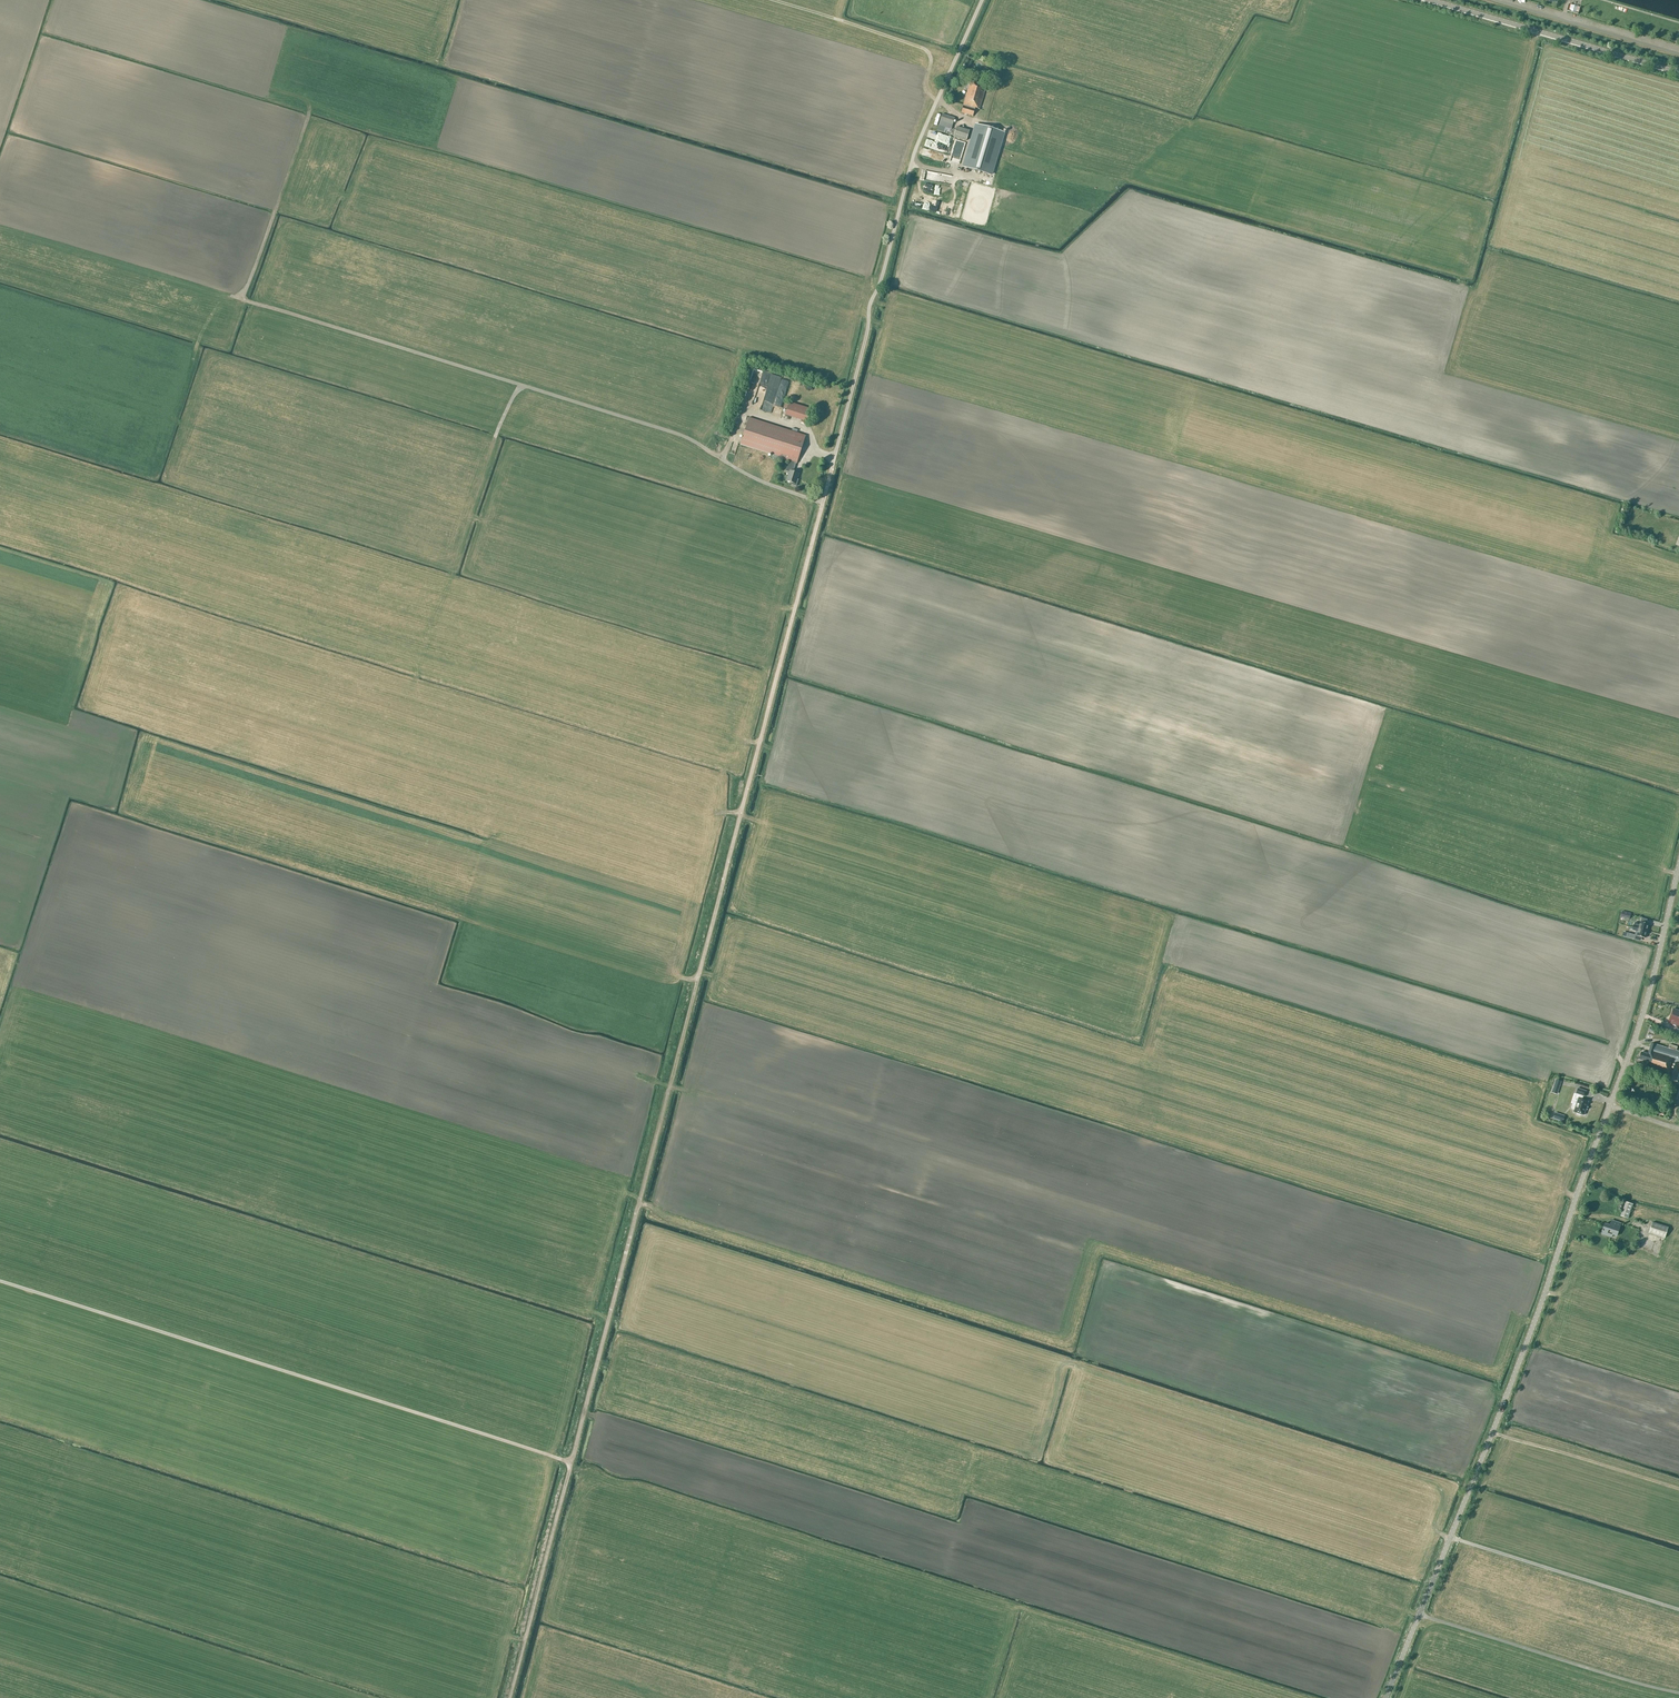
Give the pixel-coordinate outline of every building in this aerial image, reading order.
[(979,109),(985,92),(986,86),(971,82),(961,112),(973,116),(975,108),(979,109)] [(942,114),(941,119),(939,126),(951,129),(955,118),(942,114)] [(990,175),(1003,132),(977,124),(964,167),(982,172),(990,175)] [(967,140),(970,131),(956,127),(954,137),(967,140)] [(939,134),(937,141),(950,145),(951,138),(939,134)] [(751,408),(760,373),(751,371),(743,406),(751,408)] [(772,399),(777,378),(769,376),(765,393),(769,394),(767,398),(772,399)] [(760,411),(769,412),(770,402),(761,401),(760,411)] [(785,415),(806,422),(811,409),(789,402),(789,403),(785,402),(784,408),(787,409),(785,415)] [(772,410),(771,413),(773,414),(772,417),(777,418),(779,412),(772,410)] [(749,417),(740,444),(797,462),(806,435),(749,417)] [(789,461),(787,468),(786,471),(789,472),(787,481),(792,482),(791,485),(796,486),(798,480),(797,479),(798,473),(793,472),(796,463),(789,461)] [(1633,927),(1647,931),(1649,924),(1640,922),(1639,926),(1633,925),(1633,927)] [(1645,938),(1647,931),(1633,927),(1632,930),(1638,931),(1637,936),(1645,938)] [(1671,1024),(1678,1028),(1678,1011),(1673,1009),(1669,1021),(1671,1022),(1671,1024)] [(1656,1045),(1651,1043),(1648,1054),(1641,1052),(1639,1059),(1647,1062),(1645,1068),(1668,1075),(1672,1062),(1678,1064),(1678,1051),(1677,1050),(1678,1047),(1670,1044),(1668,1048),(1656,1045)] [(1556,1080),(1552,1092),(1556,1094),(1559,1084),(1560,1084),(1561,1081),(1556,1080)] [(1573,1103),(1571,1108),(1574,1110),(1574,1112),(1576,1113),(1577,1115),(1579,1115),(1581,1114),(1584,1115),(1588,1101),(1582,1099),(1583,1096),(1585,1096),(1586,1091),(1577,1088),(1576,1093),(1579,1095),(1576,1105),(1573,1103)] [(1565,1116),(1555,1113),(1553,1120),(1563,1123),(1565,1116)] [(1633,1204),(1625,1201),(1620,1216),(1628,1219),(1633,1204)] [(1617,1236),(1621,1223),(1615,1221),(1613,1226),(1605,1224),(1601,1234),(1612,1237),(1613,1235),(1617,1236)] [(1652,1222),(1649,1233),(1665,1238),(1668,1227),(1652,1222)]
